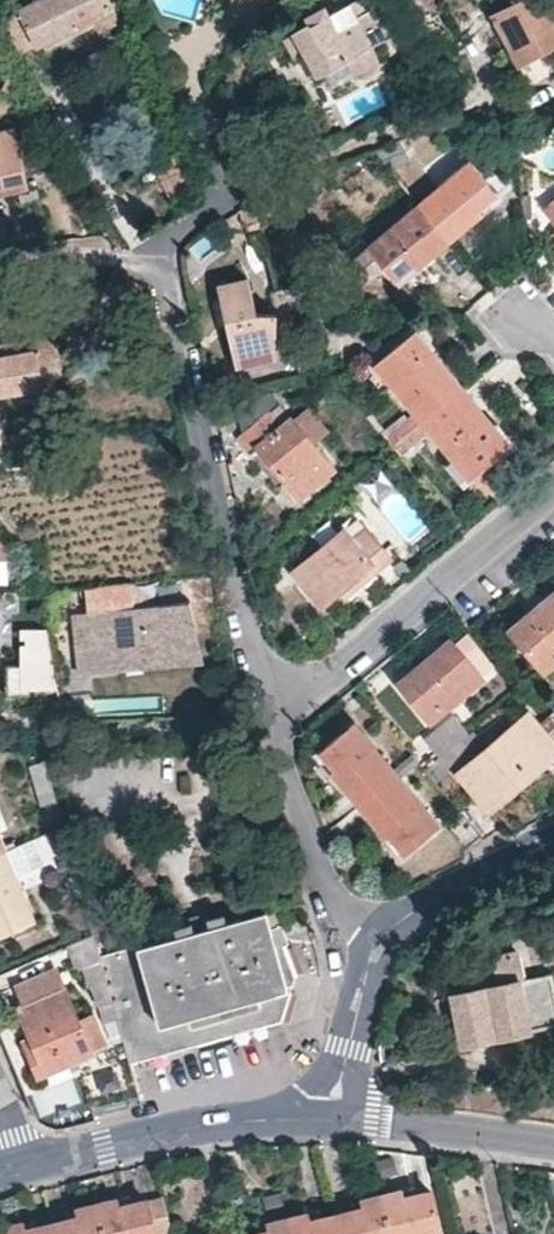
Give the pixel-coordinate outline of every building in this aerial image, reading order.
[(108,0),(37,0),(0,19),(0,20),(18,54),(39,44),(85,21),(89,28),(97,31),(103,31),(106,30),(112,25),(115,17),(114,12),(108,0)] [(316,76),(344,62),(353,75),(375,63),(367,46),(395,31),(389,17),(386,18),(380,7),(368,14),(360,0),(357,0),(325,17),(322,11),(304,20),(306,24),(292,31),(293,33),(304,55),(316,76)] [(427,8),(442,0),(422,0),(427,8)] [(455,13),(469,4),(467,0),(447,0),(455,13)] [(490,15),(518,66),(553,47),(553,16),(545,0),(519,0),(490,15)] [(39,44),(43,50),(89,28),(85,21),(39,44)] [(293,33),(281,39),(293,60),(304,55),(293,33)] [(12,129),(0,132),(0,193),(25,188),(12,129)] [(406,160),(399,141),(371,151),(377,159),(388,171),(406,160)] [(180,149),(153,162),(168,195),(195,182),(180,149)] [(377,159),(371,151),(357,158),(368,169),(377,159)] [(493,193),(467,161),(416,204),(447,242),(479,215),(474,209),(493,193)] [(498,199),(493,193),(474,209),(479,215),(498,199)] [(246,234),(258,231),(251,202),(239,209),(246,234)] [(546,209),(553,219),(553,202),(546,209)] [(415,269),(447,242),(416,204),(347,260),(361,276),(377,263),(391,279),(410,264),(415,269)] [(415,269),(410,264),(391,279),(396,285),(415,269)] [(218,298),(223,321),(233,366),(272,356),(273,314),(253,313),(245,279),(215,285),(218,298)] [(218,298),(204,300),(209,324),(223,321),(218,298)] [(412,331),(406,337),(420,354),(427,349),(412,331)] [(50,376),(59,375),(52,336),(16,342),(17,354),(6,356),(0,357),(0,391),(52,384),(50,376)] [(427,349),(420,354),(406,337),(371,366),(386,382),(410,413),(382,437),(387,445),(458,387),(427,349)] [(17,354),(16,342),(4,344),(6,356),(17,354)] [(371,366),(365,372),(379,388),(386,382),(371,366)] [(419,429),(423,427),(451,460),(461,471),(469,463),(476,471),(500,451),(501,450),(486,433),(493,427),(458,387),(387,445),(396,454),(420,432),(419,429)] [(212,403),(214,412),(231,407),(229,398),(212,403)] [(264,467),(269,463),(297,496),(331,469),(308,442),(292,420),(278,405),(239,437),(264,467)] [(306,409),(292,420),(308,442),(322,430),(306,409)] [(493,427),(486,433),(501,450),(508,445),(493,427)] [(470,477),(478,485),(507,460),(500,451),(476,471),(470,477)] [(469,463),(461,471),(451,460),(445,465),(461,484),(470,477),(476,471),(469,463)] [(320,605),(350,579),(355,584),(387,556),(355,518),(292,571),(320,605)] [(195,628),(189,603),(133,609),(130,585),(84,589),(87,613),(72,615),(78,673),(108,669),(105,645),(148,640),(149,656),(191,651),(189,629),(195,628)] [(532,619),(513,635),(542,669),(553,659),(553,592),(528,614),(532,619)] [(532,619),(528,614),(509,630),(513,635),(532,619)] [(17,663),(4,663),(5,692),(52,690),(50,626),(16,628),(17,663)] [(203,662),(195,628),(189,629),(191,651),(149,656),(148,640),(105,645),(108,669),(108,672),(203,662)] [(449,641),(417,667),(421,672),(400,688),(429,720),(478,678),(449,641)] [(421,672),(417,667),(396,684),(400,688),(421,672)] [(525,712),(456,771),(487,808),(553,753),(553,745),(525,712)] [(465,732),(451,716),(422,739),(436,755),(465,732)] [(318,750),(335,769),(330,773),(356,804),(395,772),(359,731),(351,722),(318,750)] [(432,759),(441,772),(475,745),(465,732),(436,755),(432,759)] [(318,750),(313,754),(330,773),(335,769),(318,750)] [(432,759),(421,769),(431,781),(441,772),(432,759)] [(40,805),(53,802),(43,761),(28,765),(40,805)] [(356,804),(383,836),(388,833),(405,851),(438,823),(395,772),(356,804)] [(477,806),(463,817),(478,837),(481,839),(495,828),(477,806)] [(400,856),(405,851),(388,833),(383,836),(400,856)] [(4,853),(11,870),(37,860),(31,842),(4,853)] [(0,851),(0,934),(32,920),(11,870),(4,853),(2,850),(0,851)] [(131,1059),(159,1050),(276,1019),(285,992),(282,980),(291,978),(277,931),(284,929),(277,907),(207,926),(204,918),(186,922),(188,931),(99,957),(110,1001),(127,1060),(131,1059)] [(65,944),(74,968),(83,971),(86,984),(90,984),(96,1005),(110,1001),(99,957),(91,934),(65,944)] [(460,1044),(553,1024),(553,994),(549,972),(522,978),(517,952),(490,957),(492,969),(447,979),(460,1044)] [(21,1002),(16,1004),(31,1038),(23,1041),(37,1073),(101,1046),(90,1016),(75,1022),(53,971),(15,986),(21,1002)] [(414,1196),(411,1186),(397,1189),(400,1199),(414,1196)] [(427,1230),(438,1227),(429,1192),(414,1196),(400,1199),(397,1189),(378,1193),(389,1233),(428,1233),(427,1230)] [(359,1199),(361,1208),(348,1211),(333,1215),(338,1233),(389,1233),(378,1193),(359,1199)] [(127,1205),(125,1195),(113,1198),(115,1208),(127,1205)] [(101,1233),(153,1233),(144,1200),(127,1205),(115,1208),(113,1198),(93,1202),(101,1233)] [(346,1201),(348,1211),(361,1208),(359,1199),(346,1201)] [(51,1233),(101,1233),(93,1202),(74,1207),(76,1217),(64,1220),(48,1224),(51,1233)] [(76,1217),(74,1207),(61,1211),(64,1220),(76,1217)] [(320,1218),(318,1208),(306,1212),(308,1221),(320,1218)] [(320,1218),(308,1221),(306,1212),(285,1218),(289,1233),(338,1233),(333,1215),(320,1218)] [(20,1221),(22,1231),(35,1227),(32,1218),(20,1221)] [(267,1231),(255,1233),(289,1233),(285,1218),(265,1223),(267,1231)] [(2,1233),(51,1233),(48,1224),(35,1227),(22,1231),(20,1221),(0,1226),(2,1233)] [(255,1233),(267,1231),(265,1223),(253,1225),(255,1233)]
